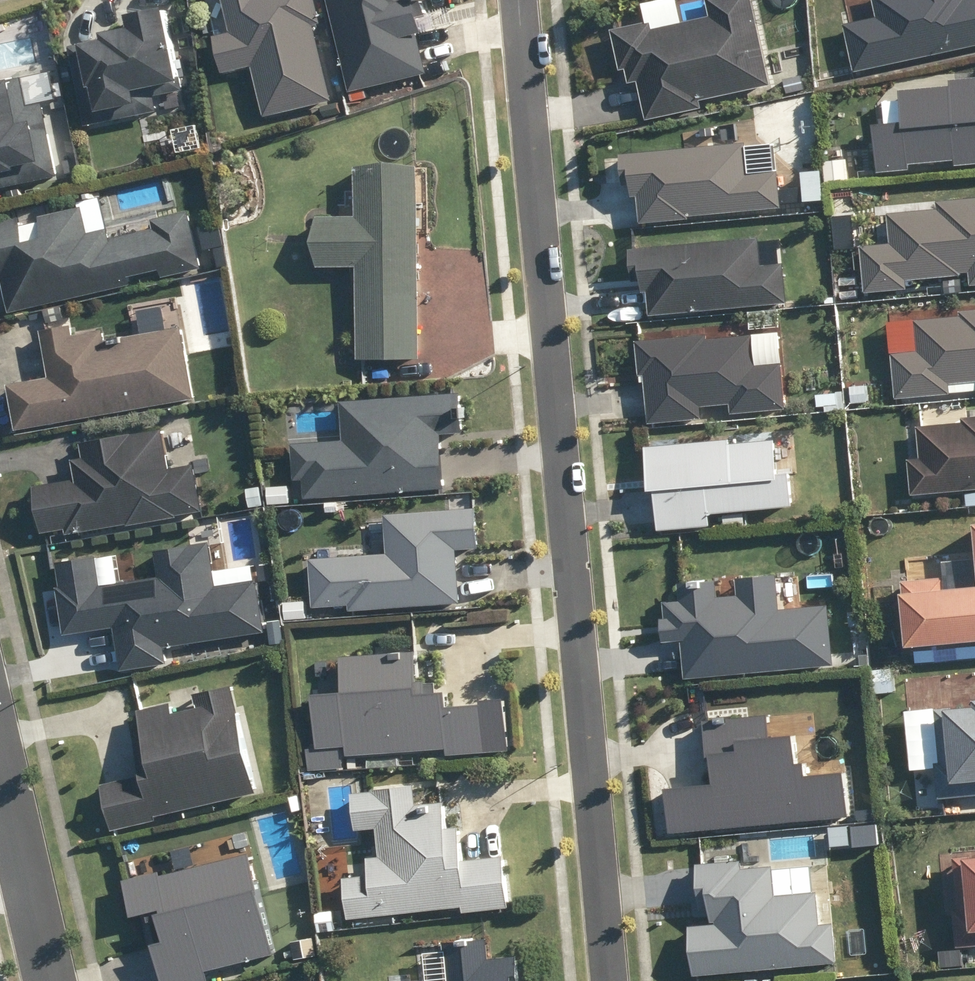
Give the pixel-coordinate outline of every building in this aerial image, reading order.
[(231,32),(214,36),(223,74),(254,67),(266,117),(334,101),(316,25),(323,23),(317,0),(224,0),(231,32)] [(351,92),(429,73),(419,34),(424,33),(421,18),(428,16),(424,0),(329,0),(351,92)] [(648,120),(704,108),(702,100),(772,86),(753,0),(708,0),(711,17),(654,29),(653,21),(613,30),(621,70),(627,69),(630,84),(640,82),(648,120)] [(857,72),(974,47),(974,0),(875,0),(879,18),(868,20),(865,7),(852,9),(855,23),(847,24),(857,72)] [(81,44),(69,46),(85,126),(159,111),(156,95),(184,90),(181,76),(179,77),(165,7),(128,14),(130,26),(103,31),(104,38),(81,43),(81,44)] [(59,176),(44,103),(28,106),(22,76),(2,80),(2,76),(0,77),(0,188),(59,176)] [(908,169),(907,164),(953,160),(953,166),(974,164),(974,78),(948,80),(949,86),(898,91),(901,123),(871,126),(875,172),(908,169)] [(685,216),(778,207),(774,172),(746,175),(743,143),(618,155),(621,185),(627,185),(628,199),(634,198),(637,224),(686,219),(685,216)] [(419,165),(356,166),(357,216),(318,217),(319,268),(357,267),(359,360),(421,359),(419,165)] [(933,199),(933,208),(884,212),(887,243),(857,245),(861,295),(905,291),(904,280),(959,275),(959,272),(969,271),(970,285),(974,285),(974,195),(933,199)] [(0,222),(0,278),(3,278),(11,313),(133,285),(131,277),(162,269),(164,278),(203,268),(190,211),(153,220),(155,228),(112,238),(110,228),(90,232),(84,206),(40,216),(45,237),(27,241),(21,217),(0,222)] [(647,316),(785,303),(781,264),(758,266),(756,239),(629,251),(632,280),(639,279),(640,293),(645,293),(647,316)] [(898,399),(953,395),(952,383),(974,382),(974,309),(962,310),(963,316),(916,320),(919,350),(894,352),(898,399)] [(10,384),(18,430),(197,398),(184,326),(107,340),(105,329),(75,334),(73,325),(42,330),(51,377),(10,384)] [(708,334),(638,341),(641,376),(645,376),(650,424),(704,419),(703,407),(731,404),(732,414),(787,409),(783,363),(757,365),(754,335),(708,339),(708,334)] [(463,392),(342,401),(345,440),(294,444),(297,481),(305,480),(306,499),(447,488),(443,443),(445,443),(444,434),(458,433),(457,419),(465,418),(463,392)] [(919,426),(922,458),(910,459),(913,496),(974,490),(974,416),(964,417),(964,422),(919,426)] [(78,479),(35,486),(43,533),(68,529),(69,535),(129,524),(129,526),(179,518),(179,515),(205,511),(196,464),(172,468),(165,428),(83,442),(86,457),(74,459),(78,479)] [(656,491),(660,531),(712,526),(711,514),(795,507),(792,470),(779,471),(776,440),(732,443),(732,439),(646,446),(650,491),(656,491)] [(390,554),(311,559),(314,607),(351,605),(351,611),(463,603),(459,549),(481,548),(478,508),(387,514),(390,554)] [(98,556),(59,562),(62,587),(59,587),(66,635),(116,628),(122,671),(170,664),(167,647),(266,633),(258,580),(218,585),(212,542),(157,550),(161,577),(103,586),(98,557),(98,556)] [(684,641),(687,679),(835,666),(830,604),(781,609),(778,575),(739,579),(740,595),(719,597),(717,580),(680,583),(682,600),(666,602),(668,618),(662,619),(664,643),(684,641)] [(909,647),(974,641),(974,587),(947,589),(946,577),(903,581),(909,647)] [(309,749),(311,771),(345,768),(344,747),(348,747),(349,756),(448,748),(449,755),(494,752),(490,703),(449,706),(448,691),(438,692),(438,683),(428,683),(428,680),(420,681),(418,651),(341,657),(344,692),(316,694),(320,748),(309,749)] [(150,816),(255,793),(231,684),(189,693),(192,706),(172,710),(170,702),(134,710),(135,715),(127,716),(141,779),(103,787),(112,827),(151,819),(150,816)] [(939,800),(974,797),(974,706),(955,708),(955,707),(949,707),(936,709),(941,763),(936,763),(939,800)] [(667,832),(847,816),(843,772),(806,776),(805,763),(796,763),(793,734),(768,736),(766,716),(701,722),(704,757),(708,757),(711,786),(664,790),(667,832)] [(345,878),(350,919),(464,907),(464,913),(511,908),(505,856),(464,860),(461,827),(448,828),(446,802),(419,805),(417,785),(374,789),(374,792),(353,794),(357,831),(378,828),(381,856),(368,857),(370,875),(345,878)] [(164,980),(209,980),(211,980),(208,970),(276,954),(251,854),(163,876),(162,871),(125,880),(134,917),(159,911),(166,941),(155,944),(164,980)] [(959,947),(974,945),(974,857),(968,858),(968,856),(956,857),(960,911),(955,911),(959,947)] [(743,860),(698,864),(702,911),(711,910),(712,923),(718,922),(718,924),(690,926),(695,976),(839,963),(836,923),(822,925),(819,892),(777,896),(774,866),(744,868),(743,860)] [(519,956),(491,959),(489,938),(446,942),(449,980),(521,980),(519,956)]
